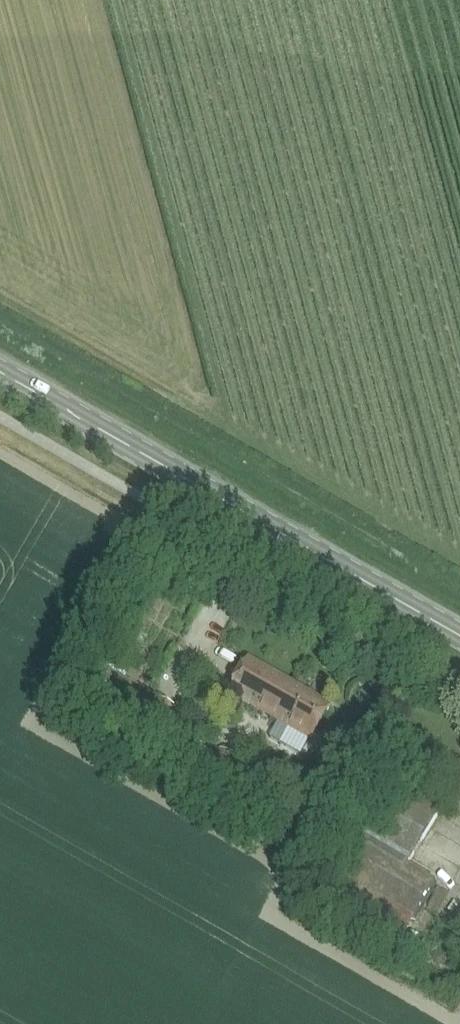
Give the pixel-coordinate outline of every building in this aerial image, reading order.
[(310,741),(330,706),(248,659),(228,694),(310,741)] [(153,744),(174,706),(156,696),(134,733),(153,744)] [(407,866),(440,811),(396,784),(331,892),(403,936),(435,883),(407,866)]
